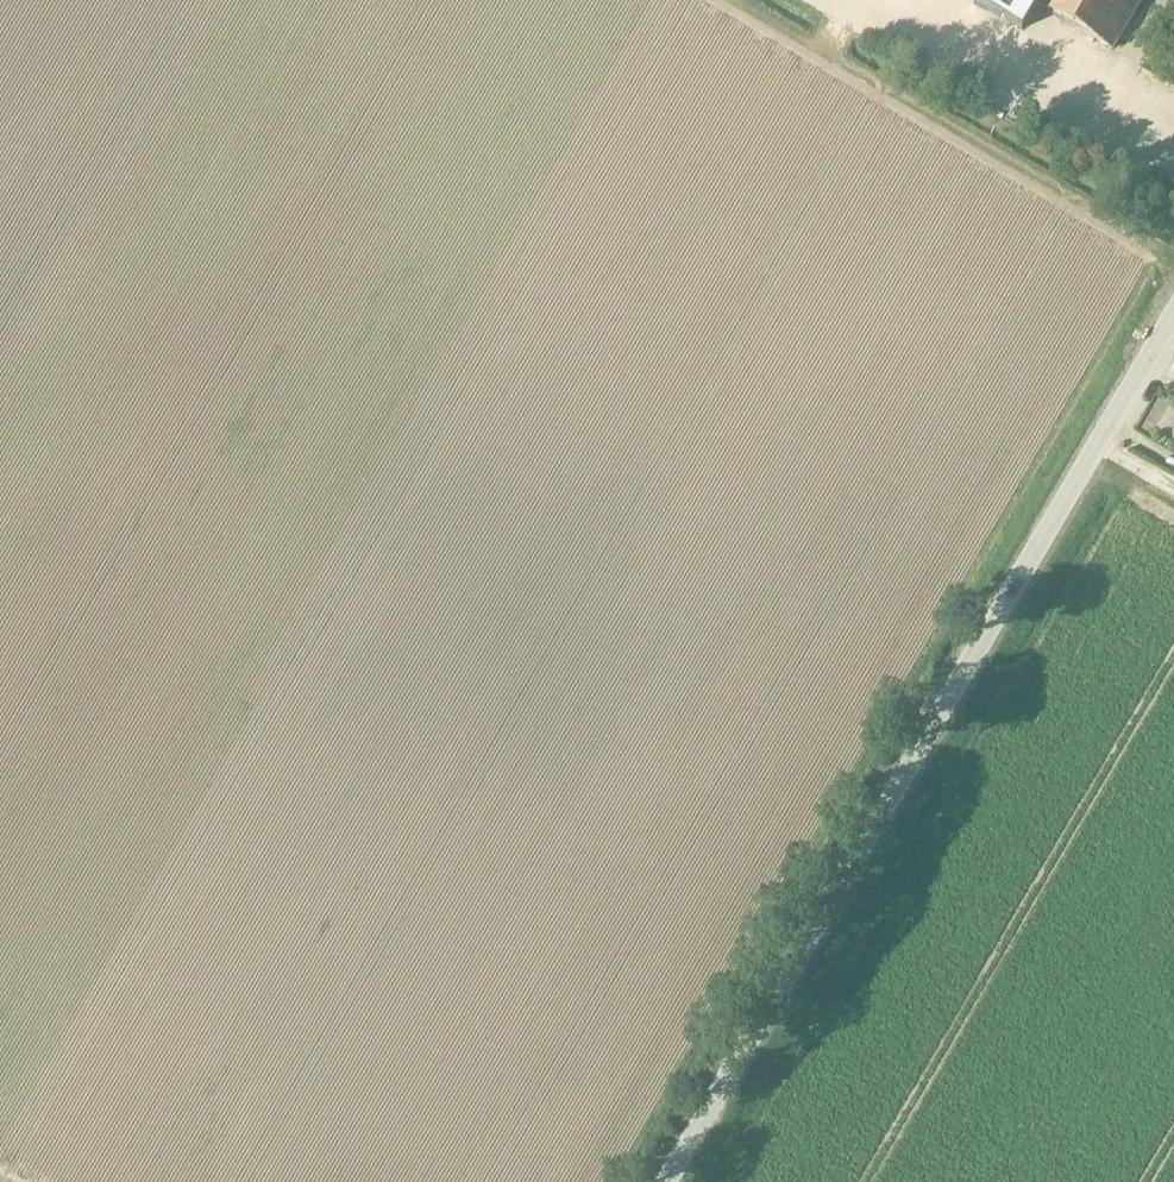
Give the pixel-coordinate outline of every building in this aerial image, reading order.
[(1020,33),(1036,4),(1039,0),(964,0),(1020,33)] [(1036,4),(1110,48),(1139,0),(1039,0),(1036,4)] [(1154,178),(1145,172),(1139,184),(1148,189),(1154,178)]
